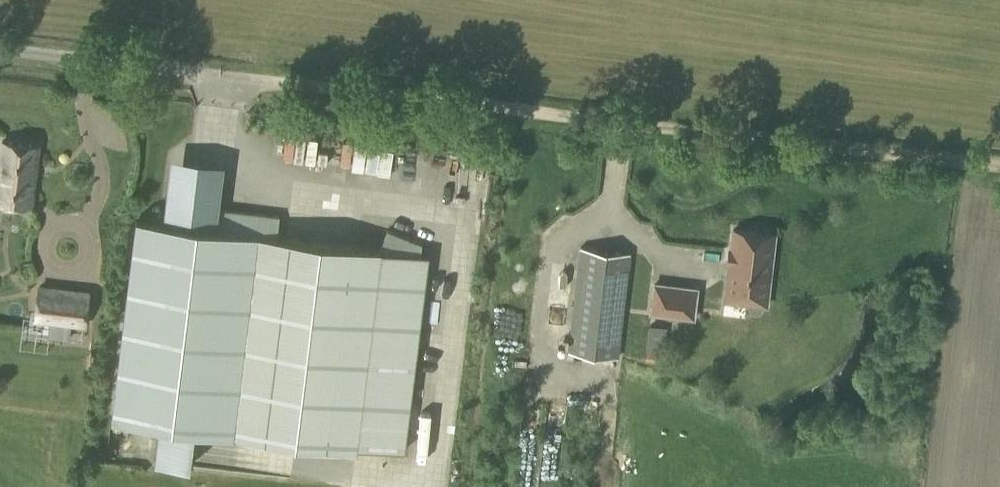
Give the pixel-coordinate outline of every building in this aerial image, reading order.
[(288,155),(287,133),(271,134),(273,156),(288,155)] [(38,145),(2,141),(0,159),(0,201),(31,205),(38,145)] [(369,164),(371,144),(351,141),(349,158),(359,159),(359,162),(369,164)] [(246,192),(245,205),(269,207),(270,195),(246,192)] [(136,218),(112,418),(160,424),(194,428),(233,433),(266,437),(333,445),(356,448),(356,444),(404,450),(407,427),(428,255),(420,253),(421,244),(387,230),(379,248),(358,246),(277,236),(279,216),(218,208),(216,227),(163,221),(136,218)] [(766,305),(774,234),(733,229),(731,249),(730,248),(729,263),(725,300),(749,303),(749,305),(750,308),(752,311),(755,312),(758,311),(761,309),(762,306),(762,304),(766,305)] [(618,357),(630,253),(580,247),(568,351),(618,357)] [(694,320),(698,287),(652,282),(649,314),(694,320)] [(84,324),(88,292),(39,286),(36,318),(84,324)] [(646,347),(648,327),(636,325),(633,345),(646,347)] [(664,352),(666,328),(649,326),(646,350),(664,352)] [(646,350),(644,361),(657,362),(658,352),(646,350)]
